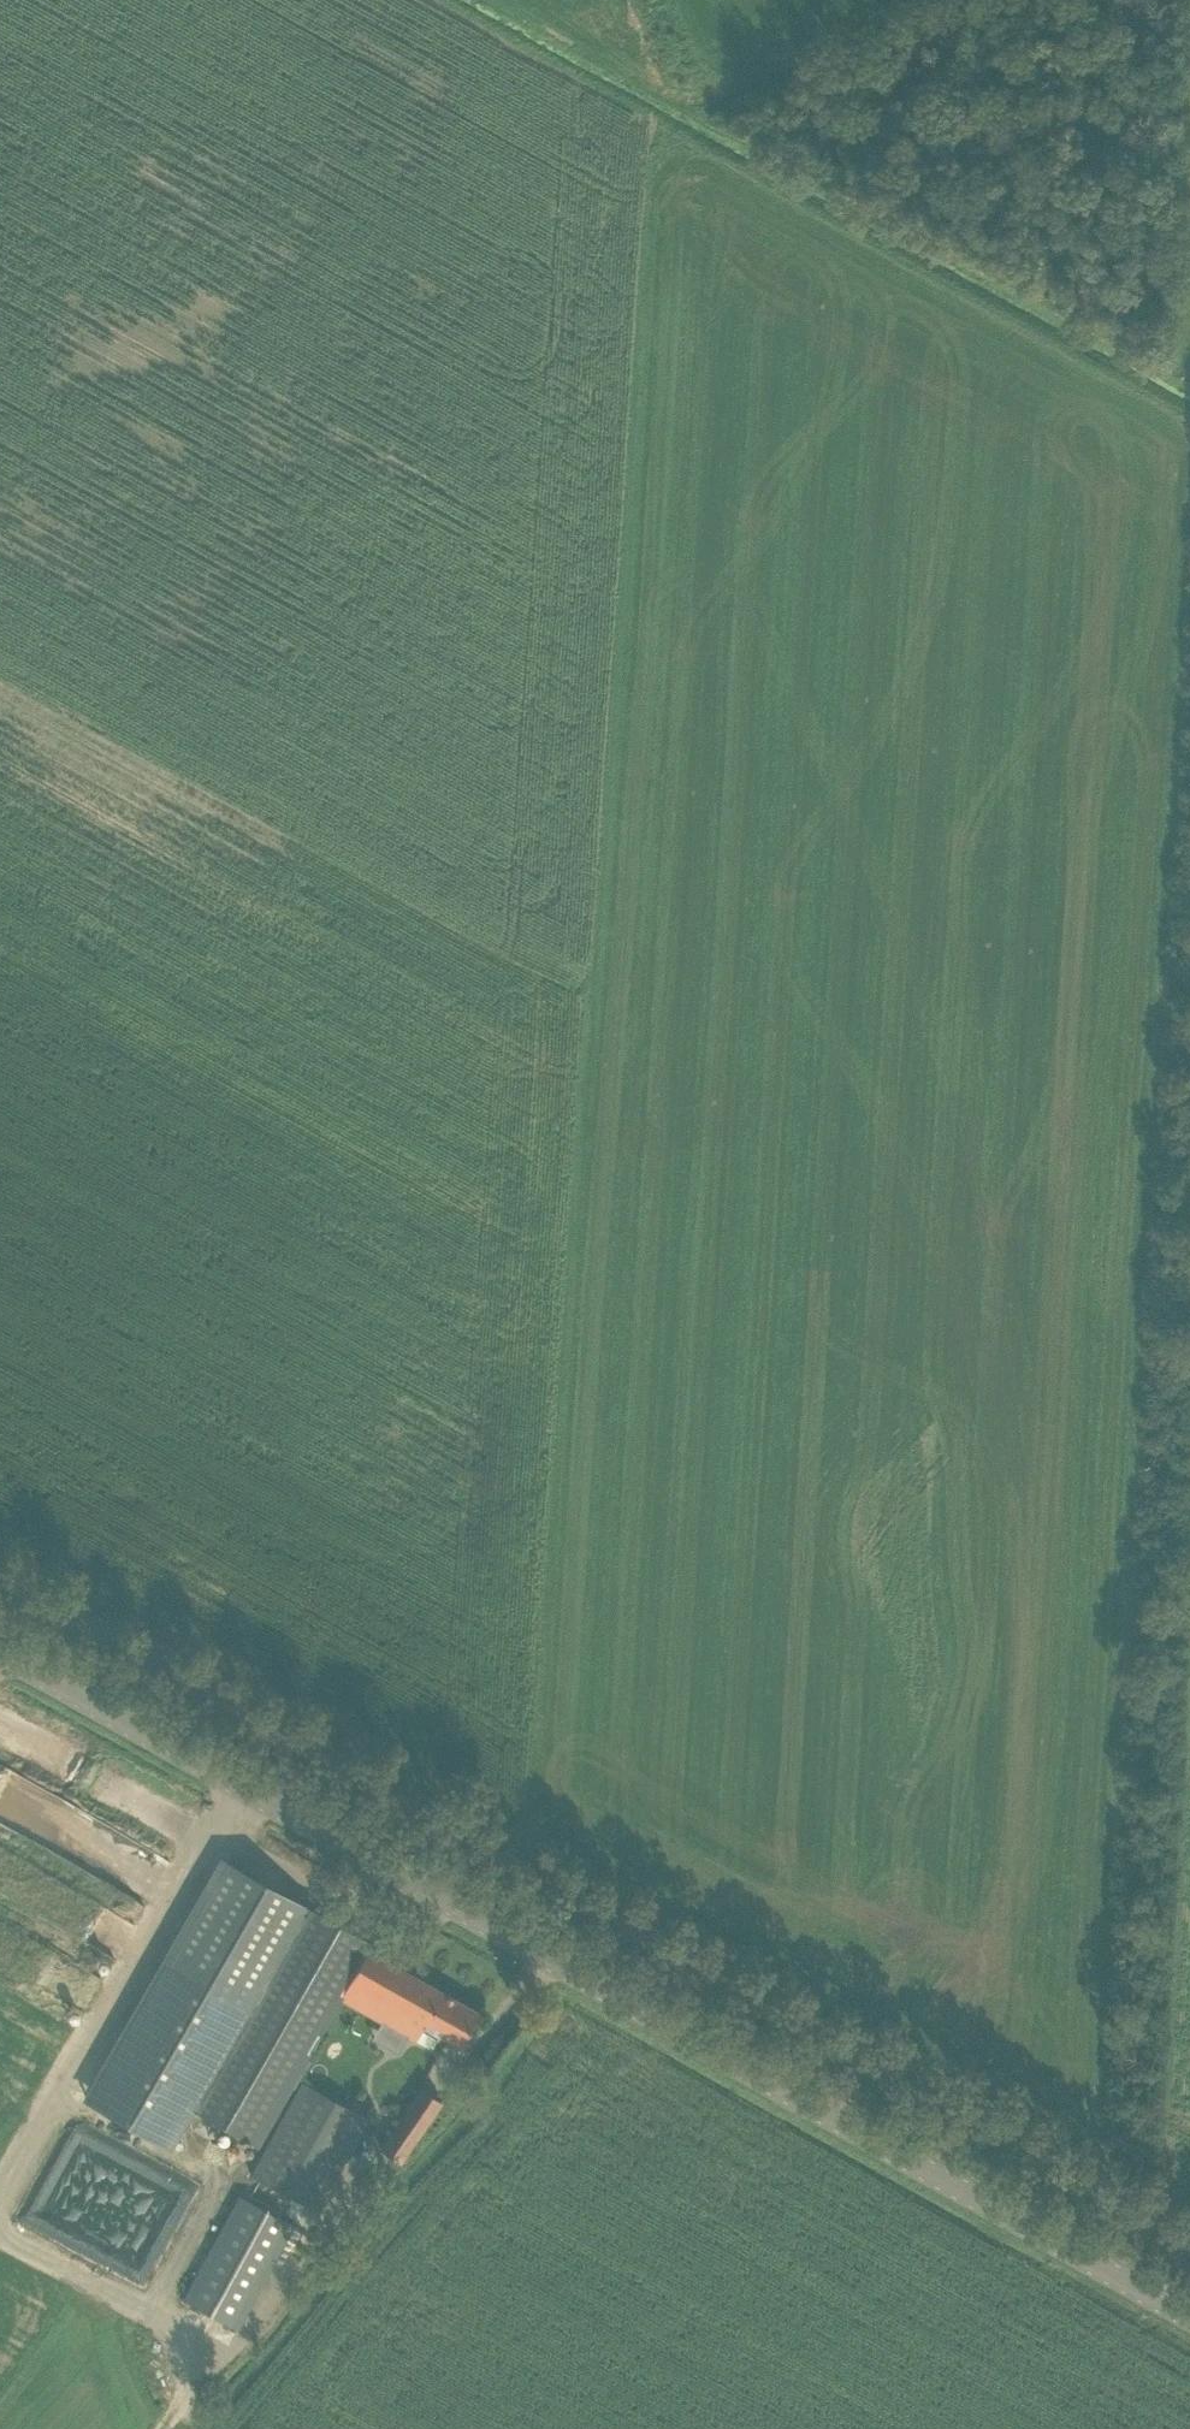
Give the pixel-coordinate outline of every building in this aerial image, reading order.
[(479,2012),(368,1950),(372,1944),(303,1905),(224,1860),(87,2101),(166,2147),(190,2108),(259,2146),(304,2065),(326,2027),(342,1999),(416,2040),(422,2029),(438,2038),(440,2034),(460,2045),(479,2012)] [(377,2056),(326,2027),(304,2065),(355,2094),(377,2056)] [(250,2175),(316,2210),(366,2117),(299,2082),(250,2175)] [(380,2149),(400,2162),(441,2102),(421,2088),(380,2149)] [(182,2299),(237,2329),(293,2225),(237,2195),(182,2299)] [(58,2214),(48,2235),(142,2281),(155,2254),(138,2245),(135,2252),(58,2214)]
